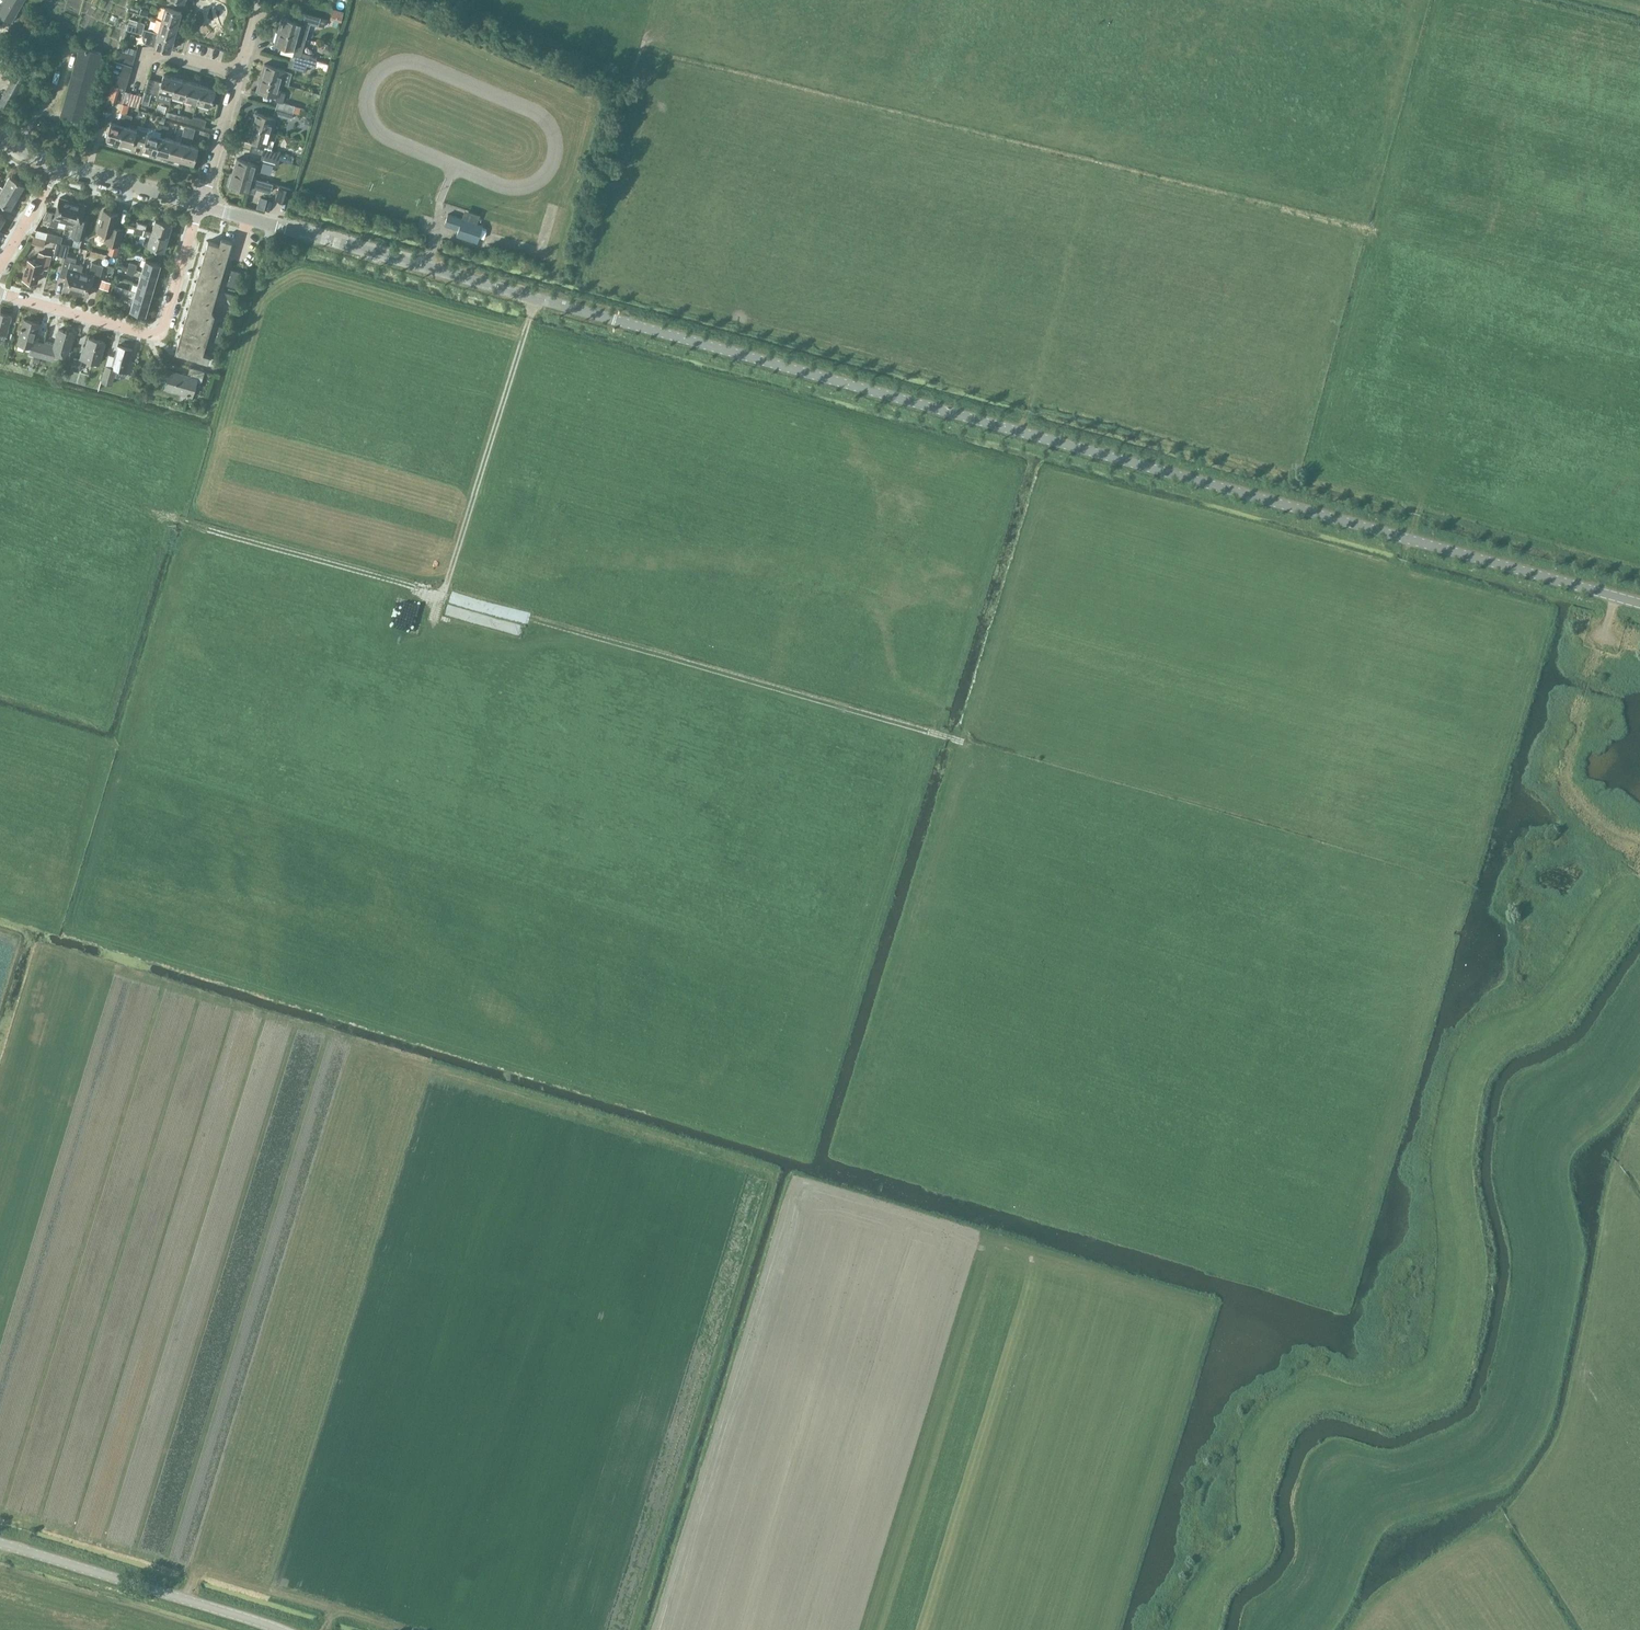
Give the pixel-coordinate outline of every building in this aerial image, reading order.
[(13,21),(26,0),(0,0),(0,13),(13,21)] [(338,1),(335,11),(345,14),(348,3),(338,1)] [(166,7),(163,20),(179,24),(182,12),(166,7)] [(284,17),(280,31),(300,37),(306,39),(311,23),(318,26),(321,17),(303,11),(300,22),(284,17)] [(321,17),(318,26),(324,27),(327,18),(322,17),(321,17)] [(163,20),(159,32),(175,37),(179,24),(163,20)] [(137,26),(135,31),(143,33),(144,36),(157,39),(155,46),(171,50),(175,37),(159,32),(144,28),(137,26)] [(280,31),(276,44),(282,46),(293,49),(291,56),(290,59),(307,65),(315,67),(317,60),(317,58),(310,54),(311,54),(302,52),(306,39),(300,37),(280,31)] [(325,46),(324,49),(326,53),(327,53),(329,54),(332,52),(333,50),(333,49),(332,45),(328,44),(325,46)] [(118,50),(136,55),(137,50),(120,45),(118,50)] [(12,55),(14,51),(3,46),(1,50),(12,55)] [(82,121),(101,52),(80,46),(60,115),(82,121)] [(117,56),(134,61),(136,55),(118,50),(117,56)] [(115,61),(133,66),(134,61),(117,56),(115,61)] [(290,59),(288,66),(305,72),(307,65),(290,59)] [(114,67),(131,72),(133,66),(115,61),(114,67)] [(21,62),(18,68),(29,74),(32,69),(21,62)] [(286,70),(266,64),(262,77),(282,83),(286,70)] [(112,72),(129,77),(131,72),(114,67),(112,72)] [(18,68),(15,73),(25,80),(29,74),(18,68)] [(110,78),(128,83),(129,77),(112,72),(110,78)] [(15,73),(11,79),(22,86),(25,80),(15,73)] [(149,77),(145,90),(151,92),(159,95),(161,90),(173,94),(178,78),(164,74),(162,81),(156,79),(149,77)] [(279,101),(277,108),(294,113),(296,106),(283,102),(286,92),(280,91),(282,83),(262,77),(258,91),(277,97),(276,100),(279,101)] [(109,83),(116,85),(126,88),(128,83),(110,78),(109,83)] [(173,94),(186,98),(191,81),(178,78),(173,94)] [(11,79),(8,85),(19,91),(22,86),(11,79)] [(191,105),(196,107),(198,101),(199,101),(204,85),(191,81),(186,98),(193,99),(191,105)] [(8,85),(4,90),(15,97),(19,91),(8,85)] [(204,85),(199,101),(212,105),(215,106),(219,94),(216,93),(217,89),(204,85)] [(4,90),(1,96),(12,103),(15,97),(4,90)] [(126,91),(122,102),(128,104),(132,93),(126,91)] [(128,104),(134,106),(137,94),(132,93),(128,104)] [(137,94),(134,106),(135,106),(139,107),(143,96),(137,94)] [(0,98),(0,103),(9,108),(12,103),(1,96),(0,98)] [(5,114),(9,108),(0,103),(0,111),(5,114)] [(148,116),(158,118),(160,110),(150,108),(148,116)] [(277,108),(275,114),(292,119),(294,113),(277,108)] [(103,110),(99,127),(106,129),(111,112),(103,110)] [(181,115),(167,111),(166,116),(180,119),(181,115)] [(111,121),(106,138),(119,142),(128,114),(122,113),(120,120),(121,120),(120,124),(111,121)] [(276,119),(256,113),(252,126),(272,132),(276,119)] [(128,114),(119,142),(133,146),(133,145),(134,141),(140,142),(143,131),(138,129),(128,126),(129,123),(130,123),(133,116),(132,116),(128,114)] [(193,116),(193,118),(191,123),(205,127),(207,120),(193,116)] [(307,117),(305,123),(311,125),(313,119),(307,117)] [(143,131),(140,142),(145,144),(143,149),(156,153),(164,125),(159,124),(157,131),(149,129),(148,132),(143,131)] [(168,134),(170,127),(164,125),(157,153),(169,157),(174,140),(165,138),(166,134),(168,134)] [(169,157),(182,160),(191,127),(185,125),(182,138),(183,139),(182,143),(174,140),(169,157)] [(263,156),(280,161),(282,153),(272,150),(274,141),(270,139),(272,132),(252,126),(248,139),(266,145),(263,156)] [(194,134),(195,128),(191,127),(182,160),(195,164),(200,147),(191,145),(192,141),(193,142),(196,134),(194,134)] [(237,159),(234,172),(254,178),(256,170),(261,171),(263,163),(278,167),(280,161),(263,156),(261,161),(258,160),(256,165),(237,159)] [(234,172),(230,186),(231,186),(230,189),(239,192),(240,189),(250,192),(256,188),(270,192),(273,184),(254,178),(234,172)] [(10,175),(4,187),(18,195),(25,184),(10,175)] [(108,202),(112,189),(97,184),(93,197),(108,202)] [(1,192),(0,193),(0,201),(11,207),(18,195),(4,187),(0,185),(0,191),(1,192)] [(291,189),(280,186),(276,198),(287,201),(291,189)] [(51,221),(50,224),(57,226),(59,220),(67,222),(72,201),(60,197),(54,217),(52,217),(51,221)] [(67,222),(65,227),(73,229),(72,235),(83,238),(88,221),(90,213),(83,211),(85,205),(72,201),(67,222)] [(109,235),(106,242),(118,245),(123,229),(115,227),(118,214),(104,210),(98,232),(109,235)] [(47,211),(43,219),(51,221),(52,217),(53,213),(47,211)] [(483,225),(448,213),(445,225),(459,229),(457,235),(477,242),(483,225)] [(156,218),(152,232),(168,237),(172,223),(156,218)] [(139,222),(137,227),(145,230),(147,224),(139,222)] [(40,229),(50,231),(51,225),(41,223),(40,229)] [(64,235),(65,228),(52,226),(51,233),(64,235)] [(137,227),(135,233),(143,236),(146,237),(144,244),(148,245),(164,250),(168,237),(152,232),(145,230),(137,227)] [(46,239),(61,243),(63,236),(48,232),(46,239)] [(43,248),(46,239),(33,235),(31,244),(43,248)] [(208,240),(204,254),(223,260),(227,248),(230,249),(232,241),(222,238),(220,244),(208,240)] [(28,259),(24,275),(23,278),(37,282),(41,267),(48,268),(51,255),(40,252),(37,261),(28,259)] [(223,260),(204,254),(200,268),(219,274),(223,260)] [(65,256),(61,272),(67,274),(66,279),(63,289),(76,292),(81,272),(83,265),(76,263),(77,259),(65,256)] [(147,259),(143,272),(157,276),(161,263),(147,259)] [(81,272),(76,292),(88,296),(91,286),(92,281),(98,282),(102,266),(93,263),(90,274),(81,272)] [(200,268),(196,282),(215,288),(219,274),(200,268)] [(143,272),(139,285),(153,289),(157,276),(143,272)] [(102,279),(99,287),(108,290),(110,281),(102,279)] [(196,282),(192,296),(211,302),(215,288),(196,282)] [(123,287),(121,293),(149,301),(153,289),(139,285),(137,291),(123,287)] [(121,293),(120,299),(134,303),(132,309),(146,313),(149,301),(121,293)] [(192,296),(188,310),(207,315),(211,302),(192,296)] [(188,310),(184,324),(206,330),(210,317),(206,316),(207,315),(188,310)] [(6,334),(12,315),(0,312),(0,332),(6,334)] [(34,355),(41,357),(45,342),(35,340),(39,323),(24,319),(18,344),(31,347),(29,354),(34,355)] [(184,324),(179,338),(202,344),(206,330),(184,324)] [(62,357),(63,354),(68,355),(74,333),(59,329),(55,344),(45,341),(45,342),(41,357),(53,361),(55,355),(62,357)] [(74,356),(71,369),(79,371),(83,358),(99,363),(105,342),(89,337),(86,350),(83,350),(81,358),(74,356)] [(200,350),(202,344),(179,338),(175,352),(197,358),(197,359),(208,362),(210,353),(200,350)] [(118,345),(112,367),(106,365),(101,380),(112,383),(116,368),(127,371),(133,349),(118,345)] [(197,380),(202,382),(205,371),(191,367),(188,376),(170,370),(165,388),(192,396),(197,380)]
